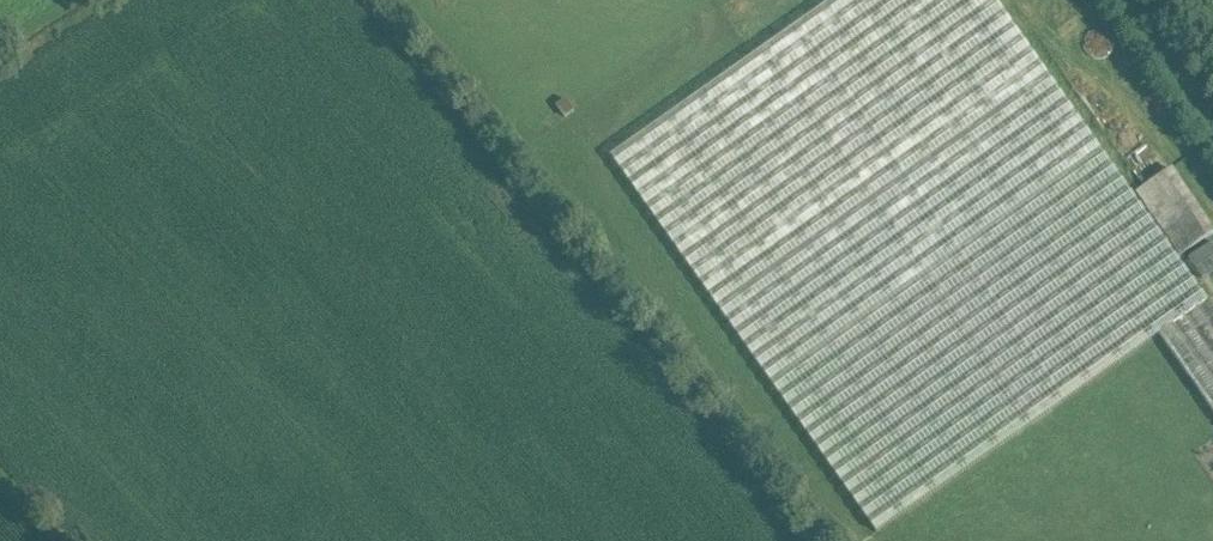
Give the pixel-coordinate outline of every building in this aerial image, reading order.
[(611,155),(877,532),(1160,333),(1212,409),(1212,301),(1210,297),(1206,299),(995,0),(830,0),(611,155)] [(1190,259),(1202,278),(1212,271),(1212,243),(1190,259)]
